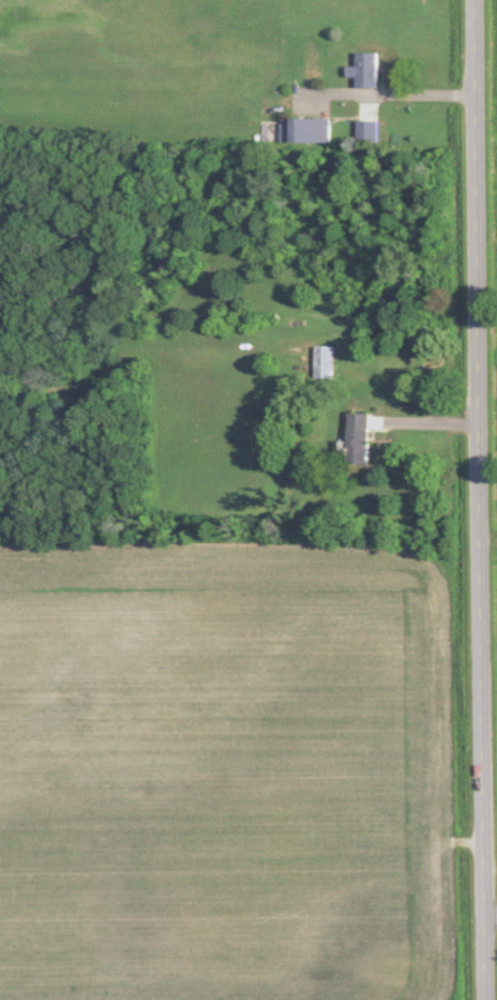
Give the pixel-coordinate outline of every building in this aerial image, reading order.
[(385,53),(363,53),(363,67),(353,67),(353,78),(362,78),(362,88),(385,88),(385,53)] [(284,119),(284,144),(335,144),(335,119),(284,119)] [(363,144),(383,144),(383,121),(363,121),(363,144)] [(339,379),(339,346),(320,346),(320,379),(339,379)] [(355,464),(377,464),(377,414),(355,414),(355,464)]
